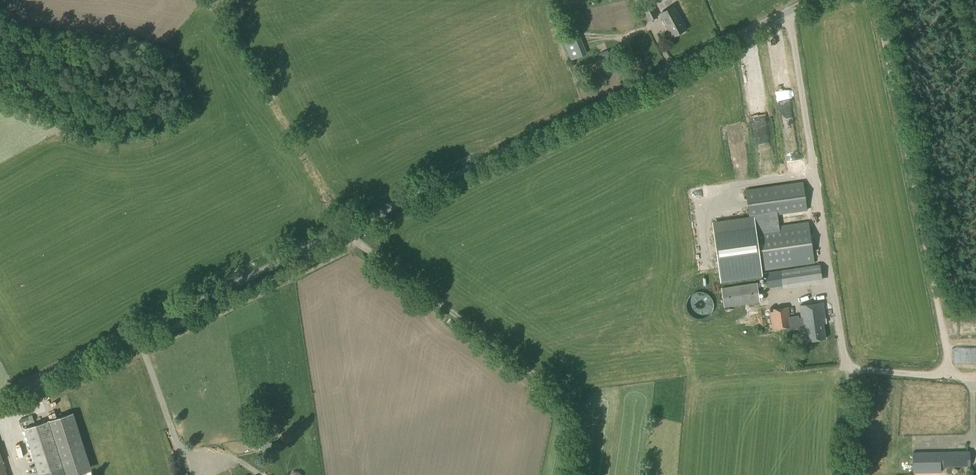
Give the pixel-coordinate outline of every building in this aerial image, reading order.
[(649,21),(658,17),(651,5),(643,9),(649,21)] [(672,36),(679,33),(670,14),(663,18),(672,36)] [(584,47),(568,53),(571,61),(587,54),(584,47)] [(599,53),(601,58),(610,55),(608,49),(599,53)] [(736,133),(738,166),(747,165),(748,169),(750,169),(748,132),(736,133)] [(774,149),(774,139),(762,140),(762,149),(774,149)] [(807,211),(803,182),(752,190),(755,218),(807,211)] [(761,271),(814,263),(808,222),(755,229),(753,216),(712,222),(720,283),(762,277),(761,271)] [(782,288),(822,282),(820,264),(765,272),(767,288),(782,286),(782,288)] [(699,309),(701,309),(703,309),(706,308),(708,306),(710,305),(711,303),(712,301),(713,298),(713,296),(713,293),(713,291),(712,289),(711,287),(709,285),(707,283),(705,282),(703,281),(701,281),(698,281),(696,281),(693,282),(691,283),(689,284),(688,286),(686,288),(685,290),(685,292),(685,295),(685,297),(685,300),(686,302),(688,304),(690,306),(692,307),(694,308),(696,309),(699,309)] [(724,308),(760,302),(757,283),(721,288),(724,308)] [(790,324),(790,328),(790,329),(804,328),(806,342),(826,340),(824,325),(826,325),(824,303),(800,306),(802,322),(791,324),(790,324)] [(790,324),(791,324),(789,308),(770,311),(773,331),(790,328),(790,324)] [(21,425),(34,421),(32,415),(20,420),(21,425)] [(52,472),(88,461),(73,415),(26,430),(39,474),(53,474),(52,472)] [(21,459),(27,457),(17,430),(12,432),(21,459)] [(913,473),(940,472),(940,467),(969,466),(969,451),(913,453),(913,473)]
